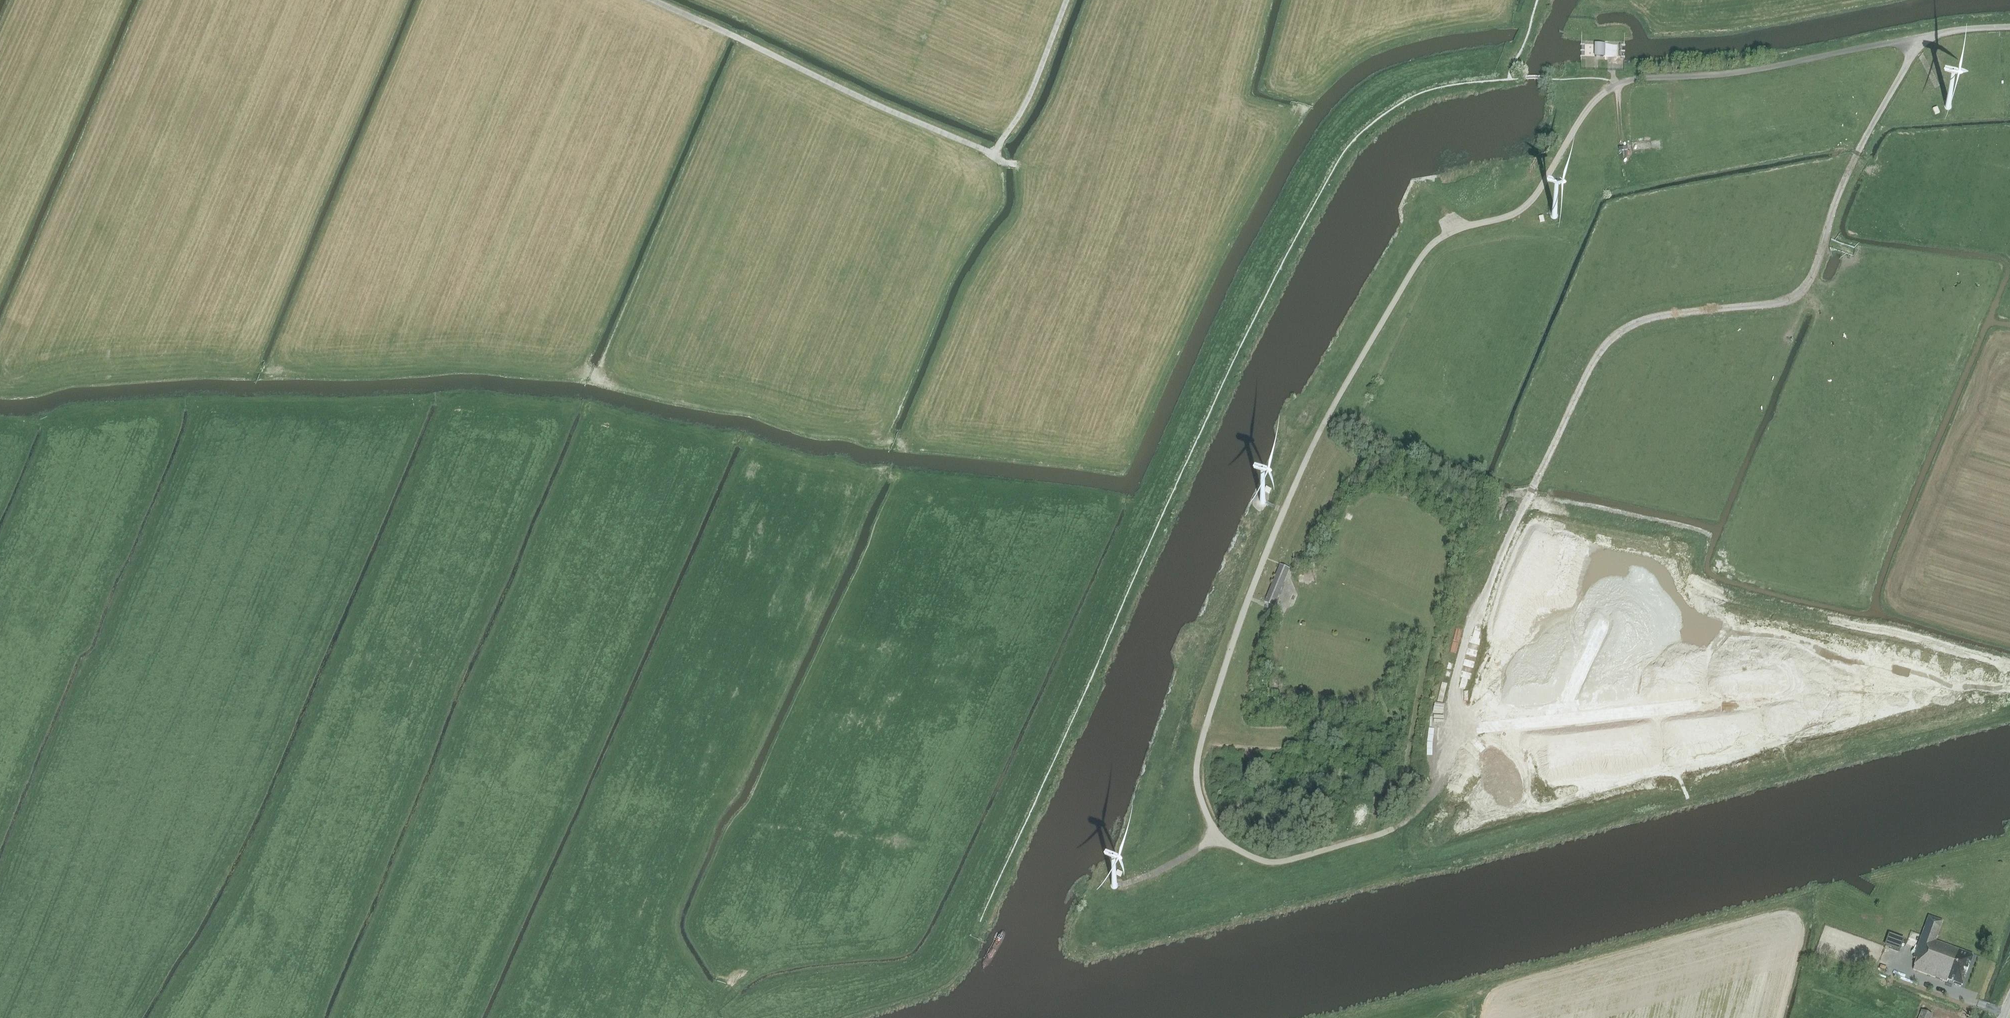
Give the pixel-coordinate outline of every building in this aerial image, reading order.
[(1594,44),(1594,57),(1605,57),(1605,44),(1594,44)] [(1632,141),(1633,151),(1653,150),(1653,140),(1632,141)] [(1280,565),(1264,602),(1274,607),(1290,569),(1280,565)] [(1317,713),(1318,706),(1311,705),(1309,711),(1317,713)] [(1916,960),(1913,970),(1947,982),(1948,980),(1955,983),(1955,985),(1960,987),(1961,985),(1962,985),(1964,980),(1970,963),(1972,957),(1972,955),(1957,949),(1944,945),(1935,941),(1942,922),(1928,917),(1913,958),(1916,960)] [(1901,950),(1905,939),(1890,933),(1886,944),(1901,950)]
